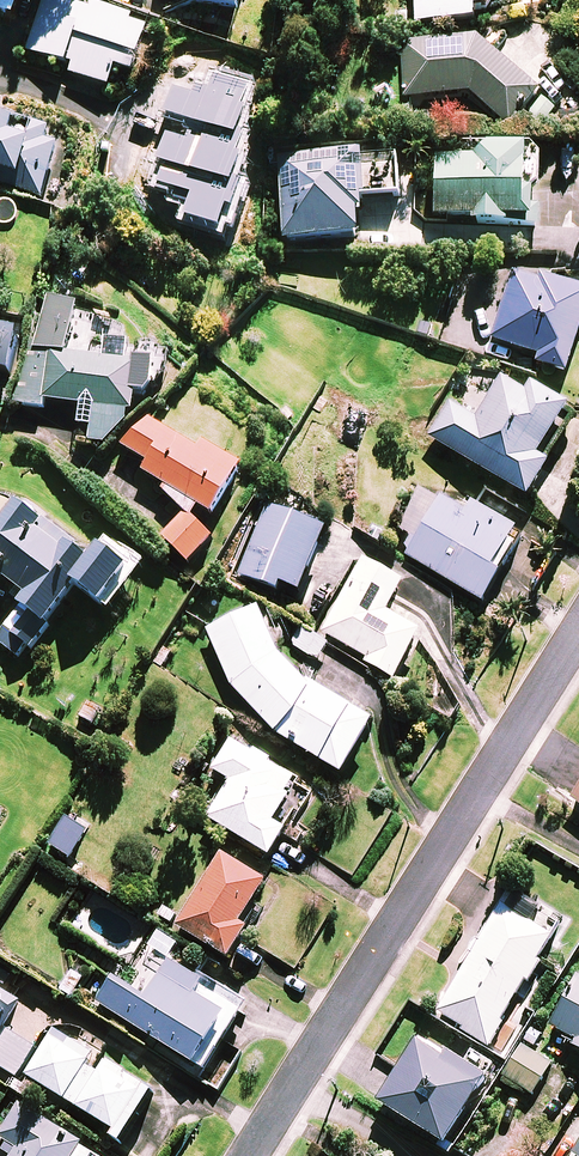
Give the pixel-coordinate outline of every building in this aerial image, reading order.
[(0,17),(15,22),(23,0),(0,0),(0,18),(0,17)] [(27,53),(73,69),(71,76),(108,89),(115,69),(132,75),(149,26),(77,1),(77,0),(45,0),(27,53)] [(196,5),(239,12),(241,0),(197,0),(196,5)] [(415,24),(474,24),(474,12),(489,12),(489,0),(415,0),(415,24)] [(538,99),(483,41),(402,43),(404,95),(470,96),(510,131),(538,99)] [(35,130),(0,117),(0,172),(22,180),(18,190),(41,198),(59,148),(47,144),(52,132),(36,126),(35,130)] [(509,220),(534,222),(536,194),(525,193),(527,152),(476,149),(475,164),(438,162),(434,217),(474,220),(474,223),(509,225),(509,220)] [(399,199),(398,160),(281,163),(283,241),(361,239),(360,200),(399,199)] [(517,271),(494,341),(541,357),(538,365),(568,375),(578,341),(578,292),(517,271)] [(91,441),(109,443),(128,424),(129,412),(135,412),(136,394),(152,395),(154,360),(130,358),(131,341),(106,340),(105,357),(66,354),(82,307),(52,297),(15,407),(44,409),(47,402),(82,405),(81,428),(92,428),(91,441)] [(0,333),(0,372),(12,375),(20,337),(0,333)] [(525,390),(504,376),(476,420),(451,404),(429,438),(531,501),(553,465),(540,457),(570,408),(530,382),(525,390)] [(198,450),(151,421),(122,446),(149,464),(144,472),(167,487),(163,492),(193,517),(199,507),(213,515),(244,468),(203,442),(198,450)] [(404,554),(484,604),(503,574),(501,573),(516,549),(510,545),(519,531),(474,503),(468,513),(446,500),(450,494),(439,487),(435,493),(425,486),(399,528),(415,538),(404,554)] [(29,598),(0,637),(0,644),(23,661),(77,587),(111,612),(145,564),(111,539),(95,561),(17,504),(15,506),(14,505),(8,502),(3,501),(0,501),(0,577),(29,598)] [(328,531),(268,505),(239,573),(278,590),(281,584),(301,593),(328,531)] [(213,539),(187,514),(163,538),(189,564),(213,539)] [(405,586),(366,562),(324,633),(368,659),(366,663),(395,680),(422,635),(388,614),(405,586)] [(206,627),(231,687),(271,731),(343,775),(374,724),(302,681),(282,659),(259,605),(206,627)] [(328,649),(304,632),(294,646),(319,663),(328,649)] [(96,729),(105,712),(88,703),(79,721),(96,729)] [(273,858),(311,795),(297,787),(301,781),(232,740),(214,771),(232,782),(209,820),(273,858)] [(89,833),(67,819),(50,846),(72,860),(89,833)] [(266,883),(221,856),(178,928),(230,959),(248,929),(241,924),(266,883)] [(561,925),(509,893),(471,955),(474,957),(437,1016),(487,1046),(561,925)] [(244,1008),(170,961),(146,999),(112,978),(96,1003),(205,1071),(244,1008)] [(548,1034),(578,1050),(578,977),(548,1034)] [(0,994),(0,1028),(15,1003),(0,994)] [(126,1138),(154,1094),(125,1075),(127,1072),(109,1060),(100,1075),(87,1067),(94,1056),(56,1032),(27,1077),(126,1138)] [(12,1033),(0,1054),(0,1068),(18,1078),(36,1047),(12,1033)] [(484,1084),(418,1043),(381,1104),(446,1145),(484,1084)] [(552,1065),(522,1046),(503,1077),(532,1096),(552,1065)] [(19,1107),(0,1137),(0,1138),(19,1150),(15,1155),(96,1155),(19,1107)]
